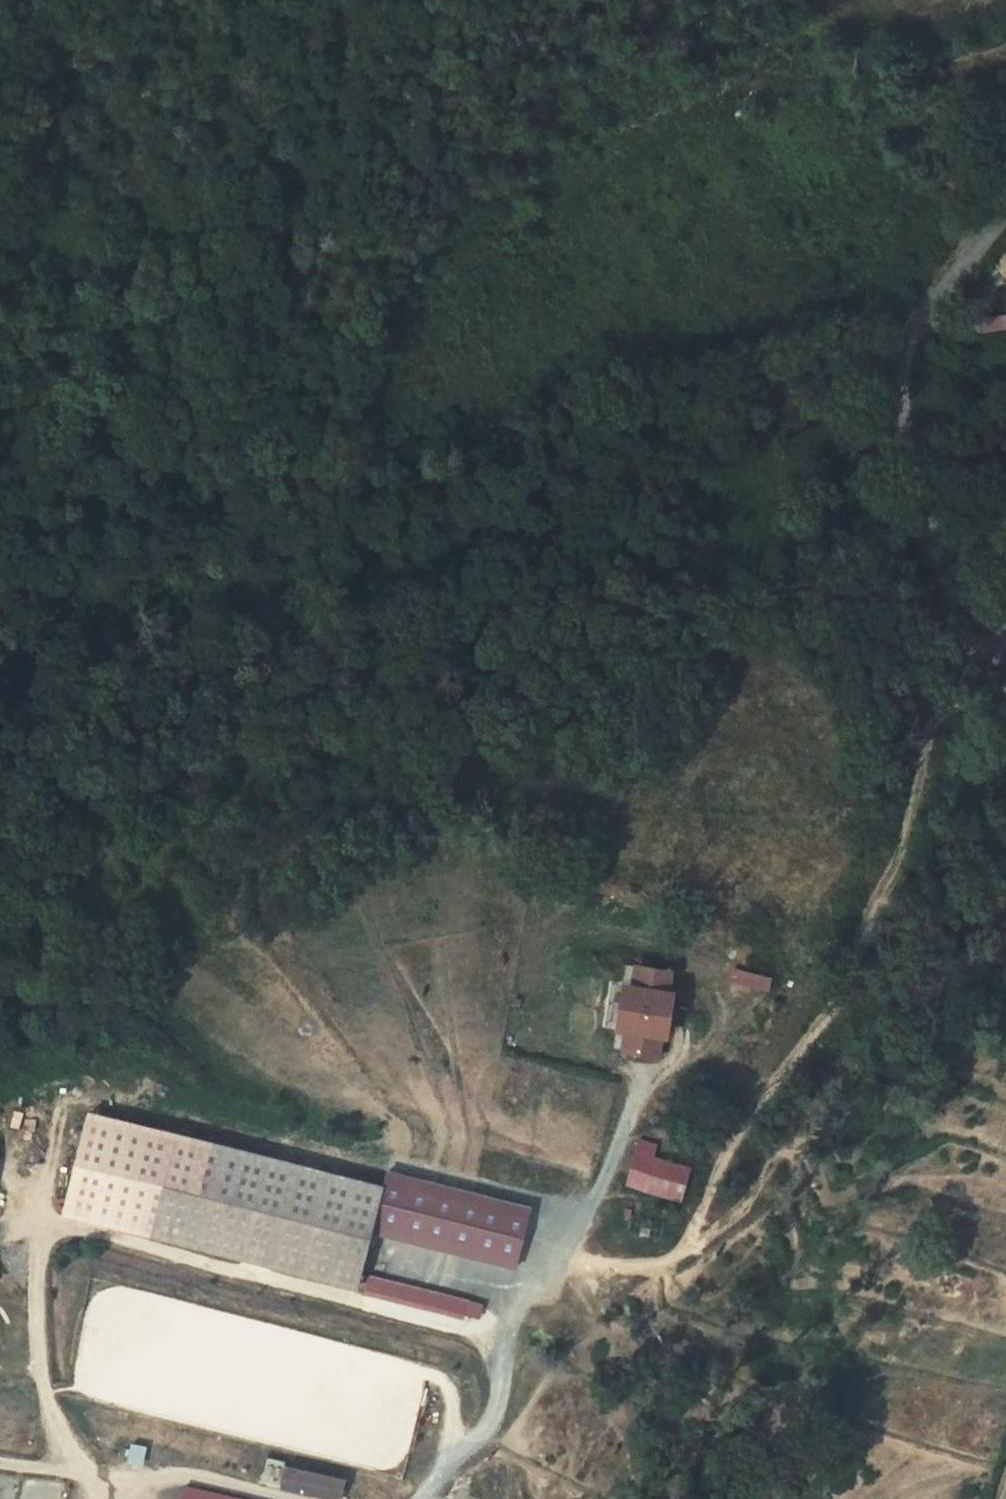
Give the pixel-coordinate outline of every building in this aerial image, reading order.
[(730,967),(726,980),(764,989),(767,976),(730,967)] [(636,990),(639,971),(630,969),(628,985),(621,988),(612,987),(606,1029),(615,1031),(620,1036),(617,1052),(626,1053),(630,1033),(626,1032),(621,1027),(626,994),(632,990),(636,990)] [(669,996),(672,976),(639,971),(636,990),(632,990),(626,994),(621,1027),(626,1032),(630,1033),(626,1053),(660,1059),(663,1038),(668,1039),(674,996),(669,996)] [(256,1131),(229,1234),(433,1286),(459,1183),(256,1131)] [(679,1202),(690,1165),(654,1154),(657,1142),(637,1136),(623,1186),(679,1202)] [(478,1319),(483,1300),(370,1274),(361,1310),(439,1328),(443,1311),(478,1319)] [(282,1461),(277,1482),(334,1495),(339,1473),(282,1461)] [(177,1498),(256,1498),(181,1481),(177,1498)]
